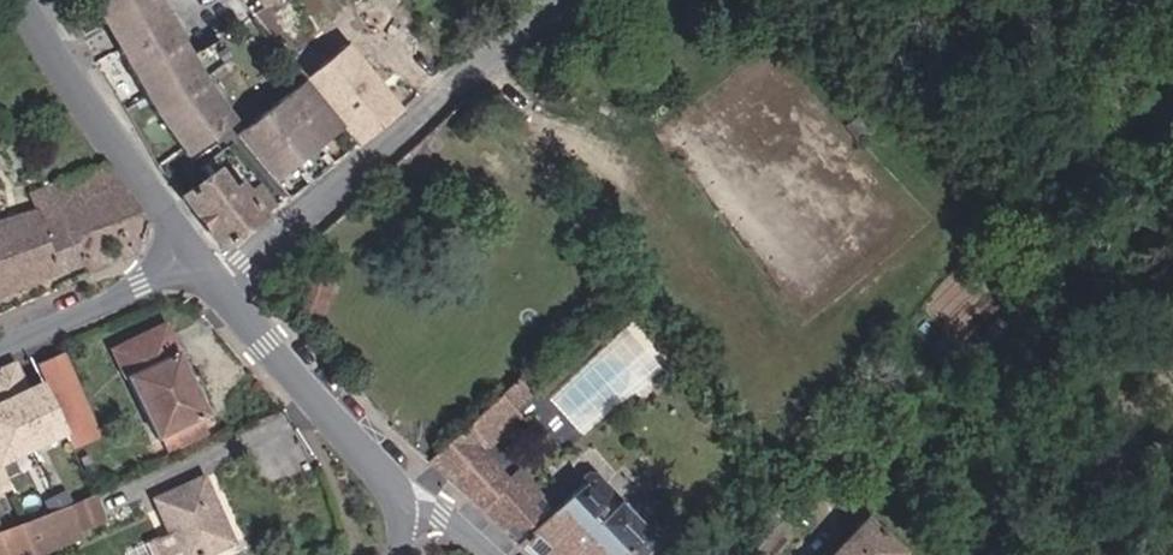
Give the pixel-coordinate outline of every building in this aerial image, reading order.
[(147,0),(101,0),(93,7),(104,25),(147,0)] [(170,19),(158,0),(147,0),(104,25),(117,49),(170,19)] [(264,9),(275,0),(258,0),(264,9)] [(197,64),(170,19),(117,49),(155,115),(188,158),(237,121),(211,87),(208,82),(197,64)] [(241,67),(228,46),(204,60),(214,78),(218,83),(227,95),(246,80),(238,69),(241,67)] [(214,78),(204,60),(197,64),(208,82),(211,87),(218,83),(214,78)] [(345,131),(308,84),(241,137),(278,184),(345,131)] [(846,145),(856,137),(843,120),(832,130),(846,145)] [(72,238),(140,213),(105,163),(68,176),(56,141),(34,151),(48,186),(72,238)] [(228,197),(212,176),(182,198),(201,222),(204,220),(208,226),(205,228),(223,251),(262,221),(261,219),(273,210),(256,189),(242,199),(236,191),(228,197)] [(83,264),(72,238),(48,186),(31,192),(38,210),(0,222),(0,295),(83,264)] [(200,419),(205,415),(162,326),(113,349),(157,438),(160,437),(166,453),(207,434),(200,419)] [(65,433),(92,422),(63,355),(35,367),(44,385),(61,425),(64,432),(65,433)] [(64,432),(61,425),(44,385),(28,392),(15,364),(0,370),(0,462),(64,432)] [(511,380),(491,399),(424,459),(458,492),(529,554),(643,554),(656,542),(615,502),(612,505),(607,499),(613,493),(595,475),(584,474),(580,478),(581,483),(566,496),(568,499),(557,510),(514,470),(503,479),(472,451),(475,448),(478,449),(500,429),(497,427),(508,416),(505,413),(525,393),(511,380)] [(9,487),(0,468),(0,491),(9,487)] [(153,500),(168,533),(146,542),(152,554),(208,554),(231,544),(202,479),(153,500)] [(41,501),(46,513),(64,506),(69,503),(64,492),(41,501)] [(74,533),(101,523),(90,495),(64,506),(74,533)] [(76,538),(74,533),(64,506),(46,513),(0,530),(0,554),(14,554),(29,549),(31,554),(76,538)] [(862,518),(827,554),(899,554),(862,518)]
